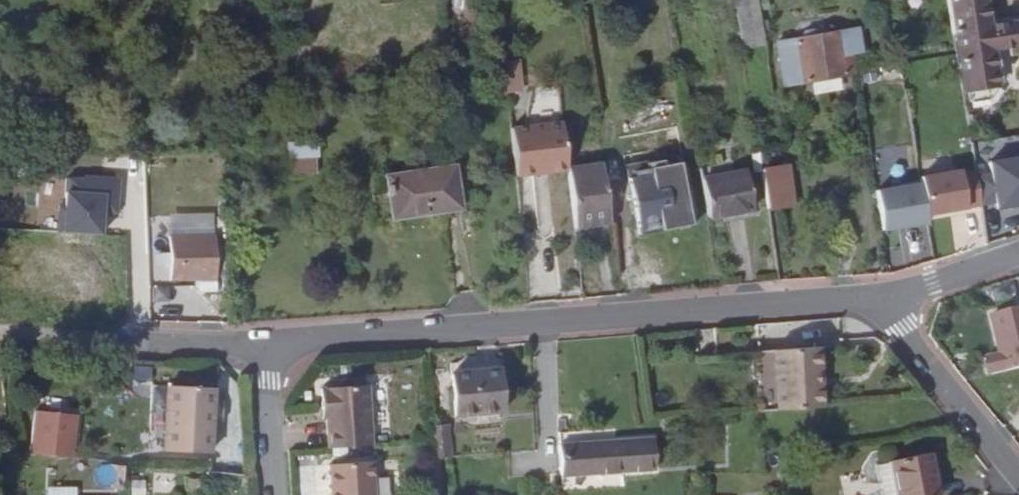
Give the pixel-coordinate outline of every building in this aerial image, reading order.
[(265,0),(259,0),(229,3),(230,19),(266,16),(265,0)] [(741,48),(762,44),(754,0),(732,0),(741,48)] [(955,32),(965,31),(963,19),(983,16),(984,28),(990,27),(992,44),(1018,41),(1018,23),(995,26),(991,0),(949,0),(955,32)] [(962,57),(965,89),(998,85),(992,44),(990,27),(984,28),(983,16),(963,19),(965,31),(968,57),(962,57)] [(861,29),(845,31),(849,52),(841,54),(846,74),(860,71),(856,50),(864,48),(861,29)] [(849,52),(845,31),(786,43),(789,63),(799,61),(803,82),(846,74),(841,54),(849,52)] [(789,63),(786,43),(779,44),(786,85),(803,82),(799,61),(789,63)] [(517,59),(500,61),(504,93),(521,90),(517,59)] [(863,70),(864,85),(902,79),(899,64),(863,70)] [(998,85),(965,89),(967,101),(989,97),(998,85)] [(513,131),(518,181),(539,179),(538,174),(552,173),(552,178),(571,176),(565,126),(513,131)] [(314,141),(281,142),(283,174),(315,172),(314,141)] [(983,157),(985,207),(1018,206),(1018,156),(983,157)] [(757,167),(761,210),(792,207),(788,164),(757,167)] [(461,208),(457,165),(386,172),(387,183),(384,183),(385,192),(393,192),(395,214),(461,208)] [(673,220),(674,228),(696,225),(688,170),(631,176),(638,224),(673,220)] [(577,230),(612,226),(604,172),(571,176),(577,230)] [(703,181),(710,219),(755,211),(747,173),(703,181)] [(116,181),(62,177),(57,233),(98,236),(99,214),(113,215),(116,181)] [(914,182),(882,186),(887,227),(919,223),(914,182)] [(551,198),(528,199),(530,256),(553,255),(551,198)] [(639,232),(674,228),(673,220),(638,224),(639,232)] [(578,236),(612,232),(612,226),(577,230),(578,236)] [(194,277),(218,277),(217,232),(205,232),(175,233),(175,278),(194,277)] [(218,290),(218,277),(194,277),(194,283),(203,291),(218,290)] [(499,349),(452,351),(455,395),(501,392),(499,349)] [(780,414),(789,413),(786,369),(815,364),(814,350),(775,354),(780,414)] [(816,387),(823,387),(821,363),(815,364),(816,387)] [(789,413),(824,412),(823,387),(816,387),(815,364),(786,369),(789,413)] [(172,399),(214,405),(215,383),(174,380),(172,399)] [(326,418),(328,447),(371,445),(368,385),(318,388),(319,409),(326,409),(326,418)] [(213,413),(214,405),(172,399),(168,444),(214,449),(217,414),(213,413)] [(25,456),(71,457),(72,413),(26,412),(25,456)] [(449,434),(431,435),(431,441),(431,445),(449,444),(449,434)] [(652,440),(560,445),(561,475),(654,470),(652,440)] [(450,457),(449,444),(431,445),(432,458),(450,457)] [(899,494),(940,494),(932,458),(892,465),(899,494)] [(370,460),(327,463),(329,494),(373,494),(370,460)] [(892,465),(883,467),(889,494),(899,494),(892,465)]
